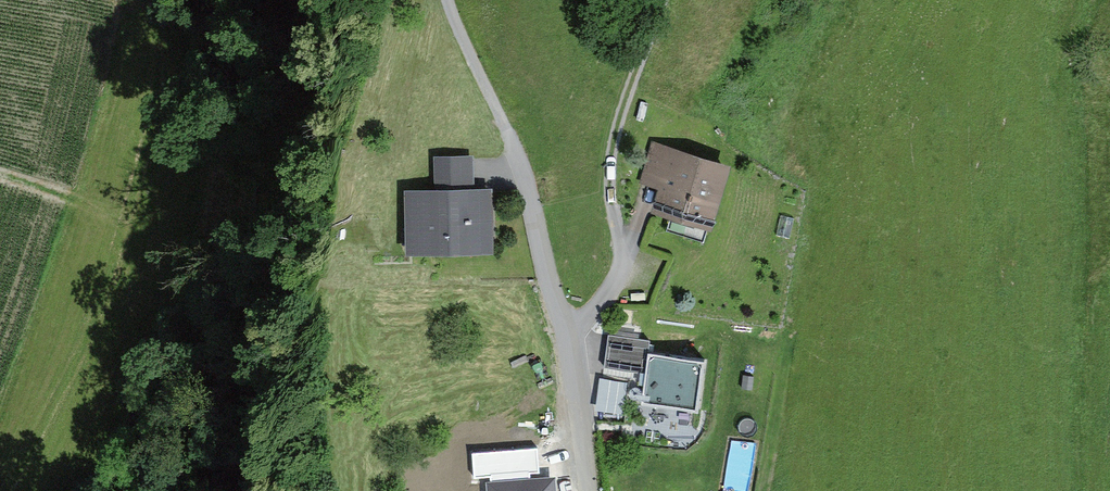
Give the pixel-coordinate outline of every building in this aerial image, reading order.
[(720,223),(737,164),(662,142),(651,181),(672,187),(666,207),(720,223)] [(504,188),(483,189),(482,168),(482,152),(442,153),(443,190),(414,191),(416,252),(506,249),(504,188)] [(659,339),(617,333),(612,364),(655,370),(658,350),(659,339)] [(718,358),(658,350),(655,370),(651,402),(711,411),(718,358)] [(635,381),(607,377),(603,413),(630,417),(635,381)]
